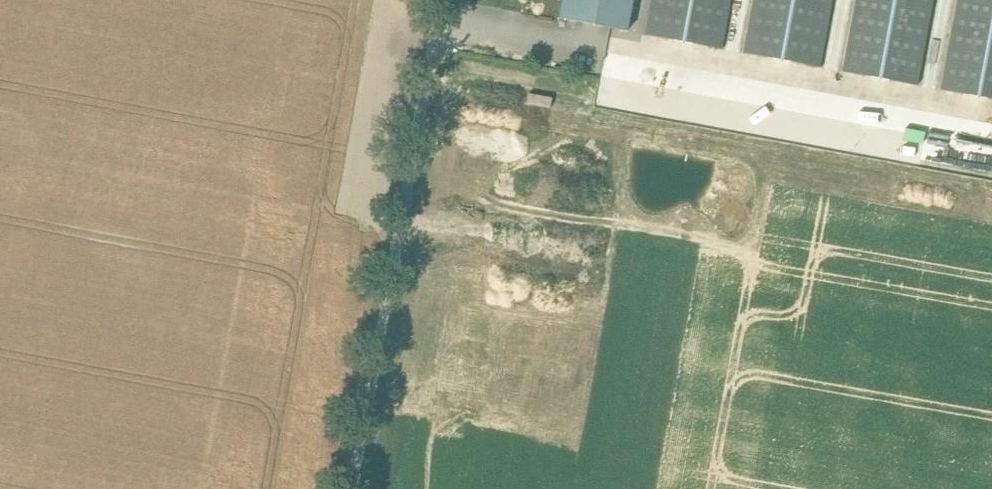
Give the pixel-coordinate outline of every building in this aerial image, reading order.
[(558,19),(627,32),(633,0),(562,0),(558,19)] [(729,0),(650,0),(643,37),(720,50),(729,0)] [(831,0),(754,0),(744,55),(819,68),(831,0)] [(919,84),(934,0),(857,0),(844,70),(919,84)] [(991,98),(991,0),(959,0),(942,88),(991,98)]
